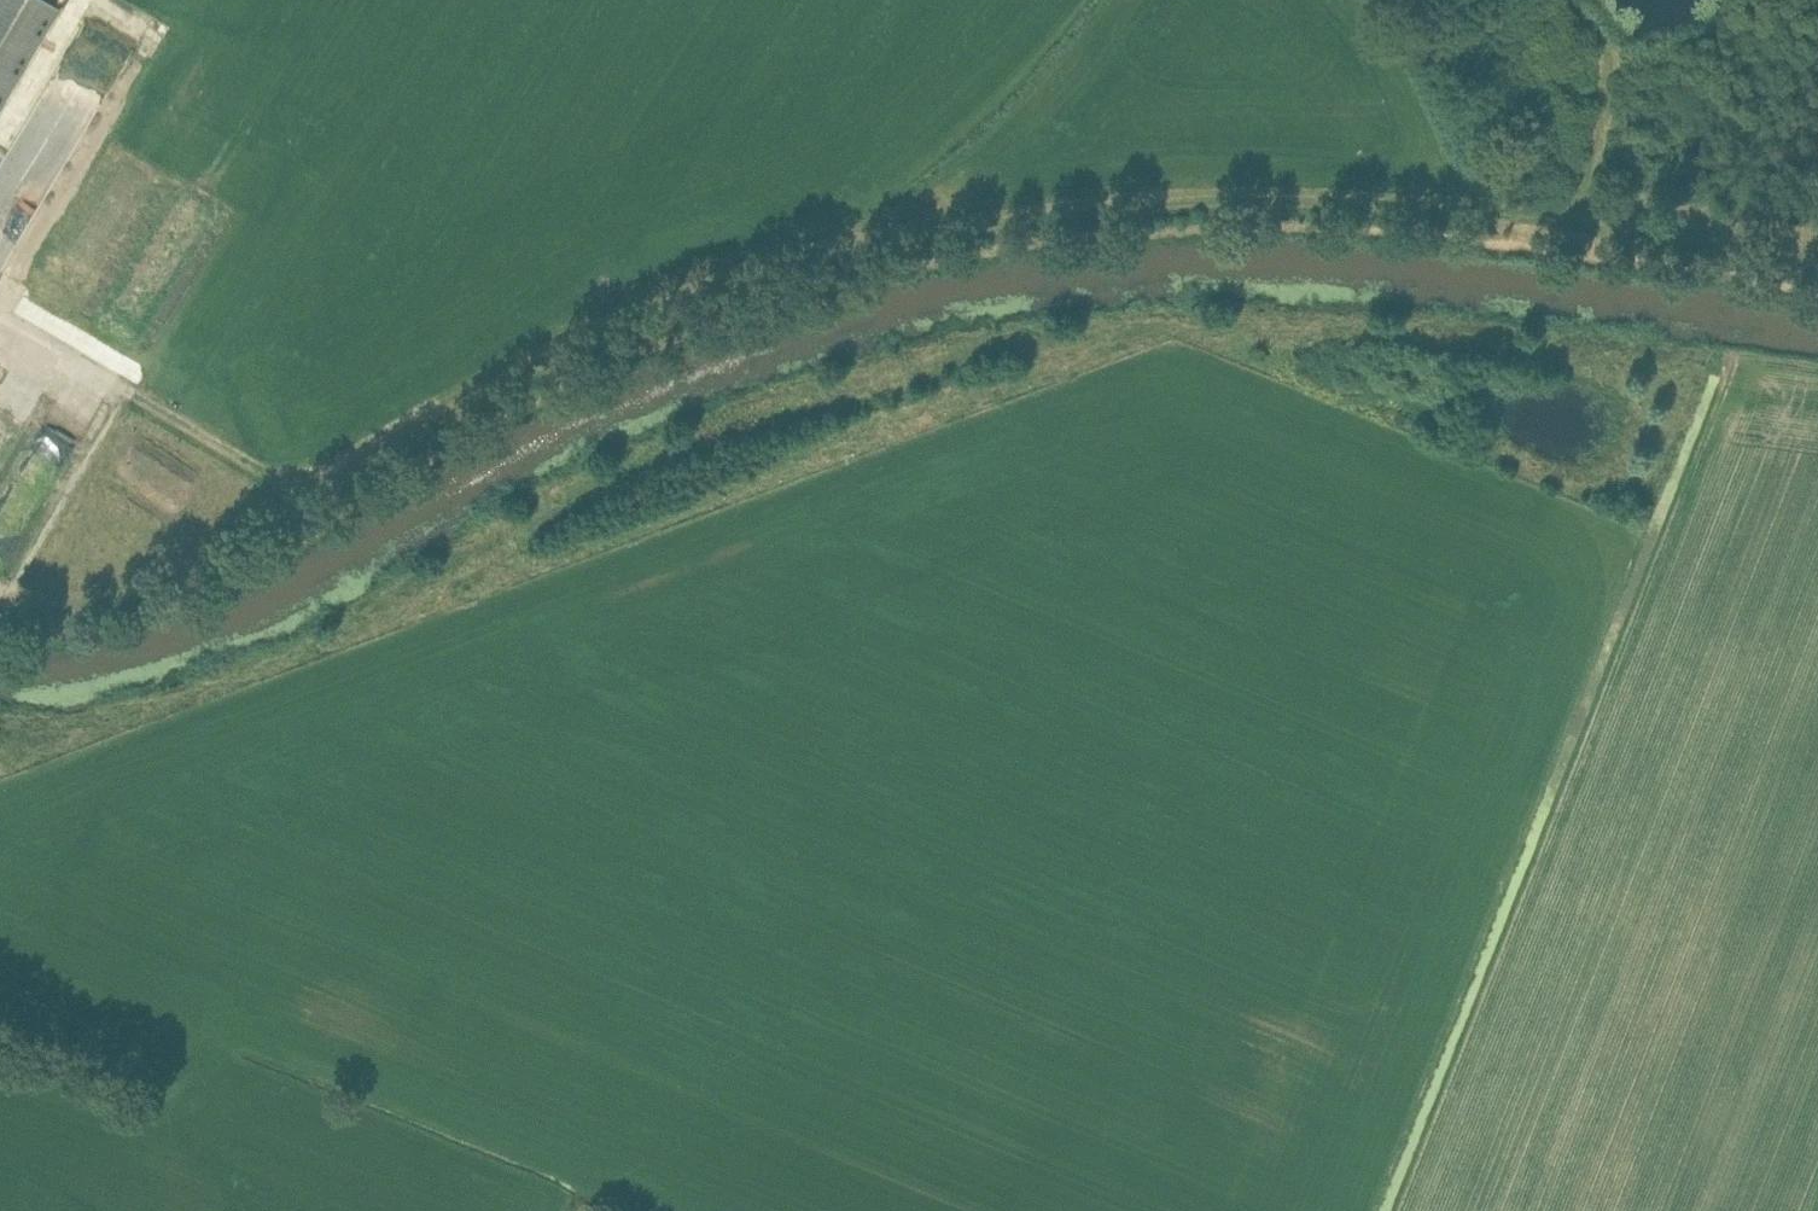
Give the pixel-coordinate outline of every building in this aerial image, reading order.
[(47,0),(0,0),(0,112),(62,9),(47,0)]
